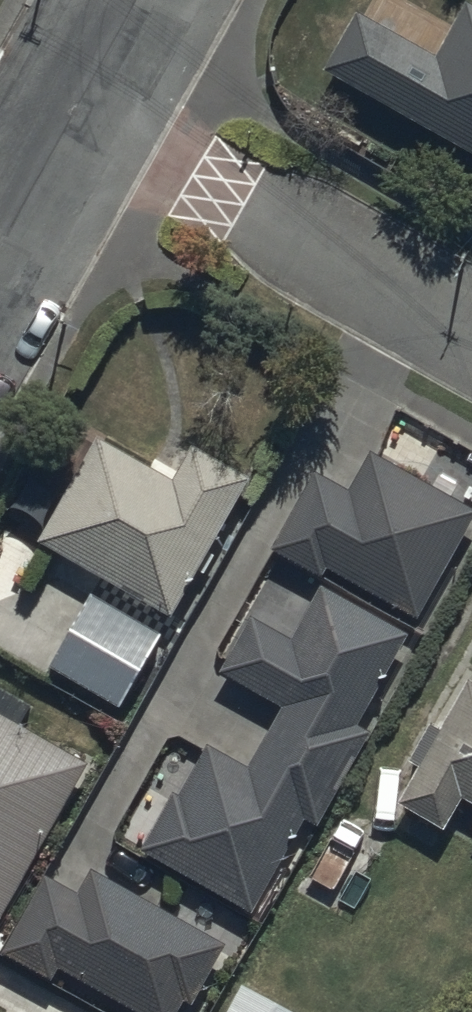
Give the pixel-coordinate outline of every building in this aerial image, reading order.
[(325,60),(471,139),(471,0),(463,0),(438,47),(355,3),(325,60)] [(99,429),(42,530),(172,604),(252,465),(197,434),(175,473),(99,429)] [(327,558),(415,609),(471,510),(471,502),(371,444),(350,481),(315,461),(270,541),(320,570),(327,558)] [(246,759),(211,737),(181,786),(175,782),(141,838),(161,850),(251,905),(309,811),(317,816),(374,723),(359,714),(412,627),(325,574),(291,630),(254,608),(222,662),(283,699),(246,759)] [(88,587),(48,656),(122,698),(161,630),(88,587)] [(471,669),(443,718),(429,710),(409,746),(421,753),(399,792),(446,818),(464,786),(471,791),(471,670),(471,669)] [(88,754),(21,717),(32,697),(0,679),(0,913),(88,754)] [(58,958),(157,1011),(171,1011),(183,990),(193,995),(227,934),(92,860),(78,884),(46,867),(4,945),(51,971),(58,958)] [(243,972),(222,1011),(315,1011),(316,1010),(243,972)]
